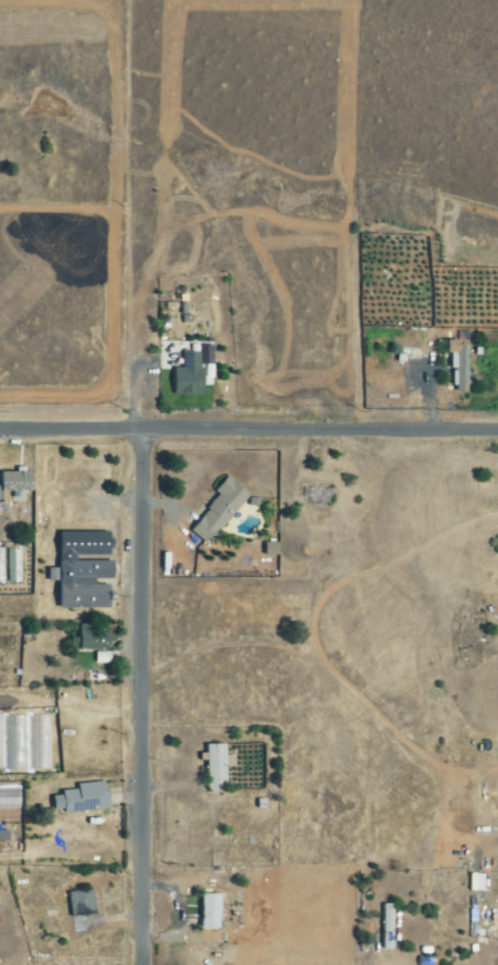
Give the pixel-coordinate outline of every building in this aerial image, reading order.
[(468,346),(461,346),(461,341),(449,341),(449,371),(454,371),(455,394),(469,394),(468,346)] [(202,353),(182,354),(182,369),(174,369),(175,396),(203,395),(202,353)] [(33,491),(33,471),(1,472),(1,486),(0,486),(0,501),(2,501),(2,492),(33,491)] [(190,531),(208,546),(250,495),(228,476),(215,491),(220,496),(190,531)] [(61,609),(110,608),(110,586),(96,586),(96,580),(113,579),(113,532),(59,533),(61,609)] [(278,555),(279,542),(265,542),(265,555),(278,555)] [(108,626),(80,627),(80,650),(108,649),(108,626)] [(227,744),(206,744),(205,760),(208,760),(207,790),(226,790),(227,744)] [(110,810),(108,782),(78,784),(78,790),(63,791),(63,796),(52,797),(53,813),(110,810)] [(484,874),(471,874),(471,891),(484,891),(484,874)] [(94,890),(70,893),(74,934),(98,932),(94,890)] [(221,929),(222,894),(203,894),(202,928),(221,929)] [(393,949),(394,905),(381,905),(380,949),(393,949)]
